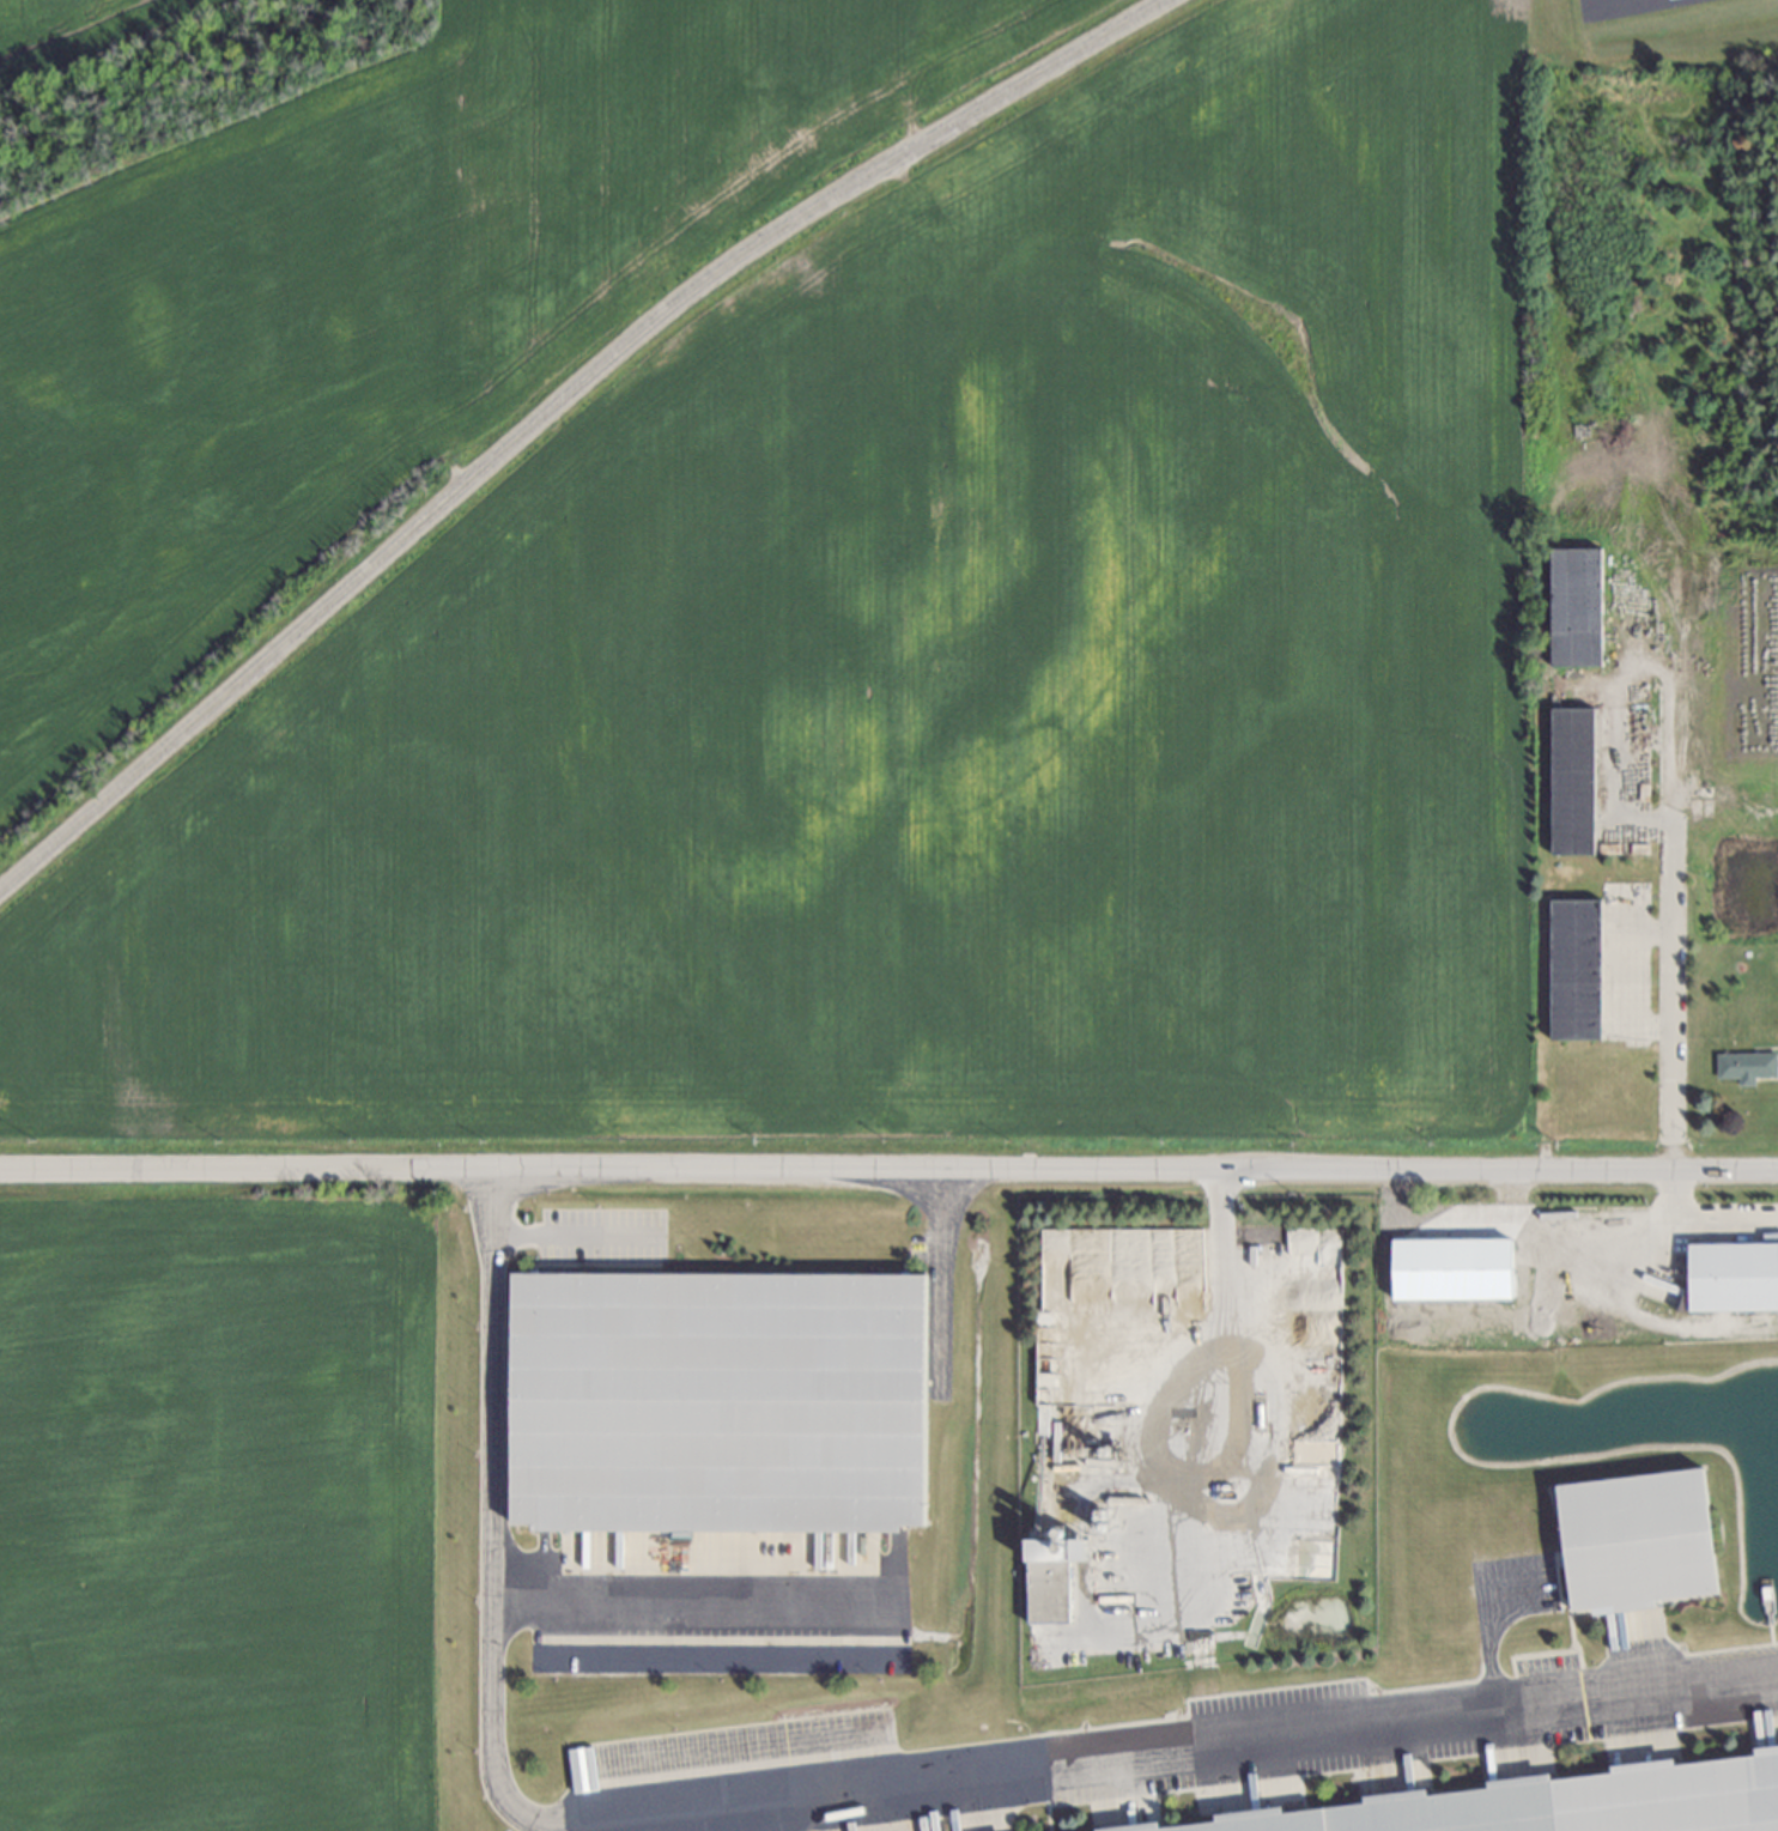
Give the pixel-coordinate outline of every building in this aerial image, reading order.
[(1555,552),(1556,665),(1606,665),(1604,551),(1555,552)] [(1552,709),(1552,853),(1596,855),(1597,709),(1552,709)] [(1549,903),(1551,1039),(1604,1042),(1603,903),(1549,903)] [(1756,1077),(1777,1076),(1777,1054),(1777,1051),(1718,1053),(1719,1078),(1740,1077),(1740,1085),(1756,1085),(1756,1077)] [(1042,1228),(1042,1278),(1068,1278),(1069,1228),(1042,1228)] [(1513,1237),(1393,1239),(1394,1300),(1514,1298),(1513,1237)] [(1689,1312),(1777,1312),(1777,1245),(1689,1245),(1689,1312)] [(511,1526),(511,1273),(927,1274),(926,1527),(511,1526)] [(1560,1485),(1574,1611),(1724,1595),(1709,1468),(1560,1485)] [(1028,1539),(1031,1593),(1036,1593),(1037,1606),(1049,1606),(1049,1598),(1052,1598),(1051,1581),(1066,1581),(1065,1571),(1039,1572),(1039,1562),(1089,1560),(1088,1538),(1069,1539),(1068,1529),(1065,1529),(1065,1537),(1028,1539)] [(1146,1830),(1777,1753),(1777,1830),(1146,1830)]
